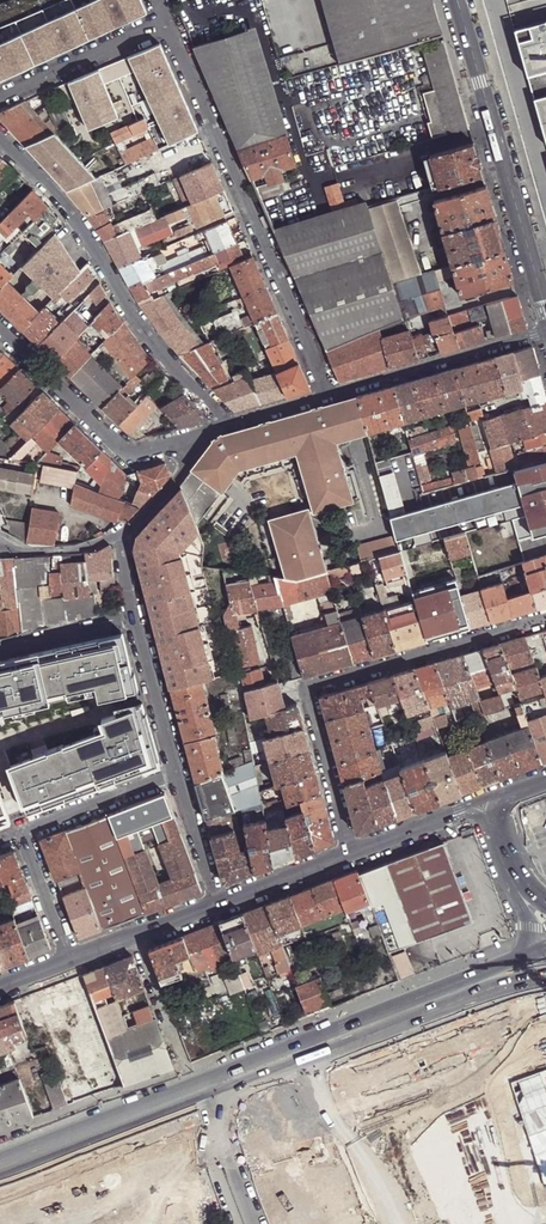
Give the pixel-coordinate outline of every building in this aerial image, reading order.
[(147,12),(142,0),(99,0),(0,43),(0,81),(147,12)] [(340,63),(442,34),(433,0),(322,0),(340,63)] [(515,30),(534,100),(545,96),(545,20),(515,30)] [(253,28),(194,47),(216,98),(270,83),(253,28)] [(448,134),(468,128),(469,128),(467,118),(444,40),(423,46),(435,91),(448,134)] [(161,44),(133,56),(148,92),(157,112),(185,99),(182,93),(182,92),(176,80),(170,65),(168,61),(161,44)] [(148,92),(133,56),(127,58),(143,94),(148,92)] [(99,70),(68,83),(88,128),(118,116),(99,70)] [(270,83),(216,98),(239,150),(286,135),(270,83)] [(448,134),(435,91),(420,96),(428,124),(432,139),(448,134)] [(534,100),(545,143),(545,96),(534,100)] [(189,109),(185,99),(157,112),(144,118),(149,127),(180,113),(189,109)] [(25,102),(19,104),(31,117),(37,114),(25,102)] [(0,112),(0,119),(8,128),(31,117),(19,104),(0,112)] [(72,125),(64,109),(50,116),(58,131),(72,125)] [(38,115),(37,114),(31,117),(49,135),(54,133),(38,115)] [(31,117),(8,128),(25,146),(49,135),(31,117)] [(149,127),(144,118),(130,125),(134,134),(149,127)] [(134,134),(130,125),(111,133),(112,134),(116,143),(134,134)] [(54,133),(49,135),(25,146),(44,167),(68,154),(56,132),(54,133)] [(266,174),(280,169),(295,165),(286,135),(239,150),(251,178),(266,174)] [(151,139),(120,154),(126,166),(159,150),(154,138),(151,139)] [(439,187),(482,174),(478,160),(474,142),(430,155),(430,157),(439,187)] [(67,191),(94,180),(91,177),(88,178),(68,154),(44,167),(67,191)] [(432,188),(439,187),(430,157),(423,158),(432,188)] [(0,161),(0,177),(10,166),(2,159),(0,161)] [(203,166),(175,178),(187,206),(188,206),(215,194),(203,166)] [(115,171),(108,175),(94,180),(67,191),(87,216),(103,209),(145,191),(161,184),(156,173),(122,187),(98,198),(95,192),(120,181),(115,171)] [(255,187),(260,199),(283,192),(280,180),(283,179),(281,172),(266,176),(268,183),(255,187)] [(18,174),(0,193),(0,197),(5,202),(25,181),(18,174)] [(122,187),(120,181),(95,192),(98,198),(122,187)] [(274,231),(326,352),(377,329),(383,327),(403,320),(392,283),(367,207),(366,203),(358,205),(356,198),(344,202),(338,183),(324,187),(332,213),(274,231)] [(434,201),(442,233),(495,217),(491,203),(486,186),(434,201)] [(33,190),(0,224),(0,230),(6,236),(17,226),(28,214),(35,220),(48,206),(33,190)] [(103,209),(87,216),(105,242),(130,231),(131,231),(127,223),(126,220),(114,227),(108,218),(144,203),(149,201),(145,191),(103,209)] [(224,216),(215,194),(188,206),(191,214),(198,227),(224,216)] [(367,207),(392,283),(421,274),(396,199),(367,207)] [(157,220),(149,201),(144,203),(149,213),(127,223),(131,231),(134,229),(157,220)] [(62,223),(48,206),(35,220),(23,232),(28,237),(26,239),(28,240),(30,239),(32,241),(30,243),(32,245),(34,243),(38,248),(54,232),(62,223)] [(184,208),(166,215),(170,224),(187,216),(184,208)] [(448,251),(451,265),(504,249),(500,234),(495,217),(442,233),(446,246),(448,251)] [(232,231),(227,221),(205,230),(210,241),(232,231)] [(190,223),(185,226),(187,231),(193,229),(190,223)] [(17,226),(6,236),(13,243),(16,240),(23,232),(17,226)] [(187,231),(185,226),(178,229),(181,234),(187,231)] [(130,231),(105,242),(119,268),(142,258),(131,235),(130,231)] [(233,234),(232,231),(210,241),(211,244),(233,234)] [(80,272),(54,232),(38,248),(21,266),(31,276),(32,280),(36,280),(38,283),(38,287),(43,288),(53,298),(58,294),(80,272)] [(196,234),(188,238),(190,243),(198,240),(198,238),(201,237),(200,233),(196,234)] [(215,252),(237,243),(233,234),(211,244),(215,252)] [(16,240),(13,243),(10,246),(15,251),(21,244),(16,240)] [(242,256),(237,243),(215,252),(209,255),(172,271),(175,280),(218,261),(221,266),(242,256)] [(10,246),(5,251),(10,256),(15,251),(10,246)] [(205,246),(174,259),(162,264),(166,274),(172,271),(209,255),(205,246)] [(461,297),(513,281),(508,262),(504,249),(451,265),(461,297)] [(244,260),(242,256),(221,266),(222,270),(226,268),(229,267),(231,266),(244,260)] [(249,258),(244,260),(231,266),(241,288),(244,297),(266,287),(253,256),(249,258)] [(142,258),(119,268),(130,289),(155,279),(145,257),(142,258)] [(95,276),(88,263),(80,272),(58,294),(66,302),(72,296),(74,298),(94,277),(95,276)] [(0,264),(0,288),(7,281),(12,276),(0,264)] [(166,274),(162,264),(157,267),(161,276),(166,274)] [(392,283),(403,320),(436,309),(444,307),(445,307),(433,270),(421,274),(392,283)] [(155,279),(130,289),(138,302),(151,297),(149,292),(157,288),(175,280),(172,271),(166,274),(161,276),(155,279)] [(0,288),(0,309),(22,330),(38,313),(7,281),(0,288)] [(106,295),(100,284),(90,293),(96,305),(106,295)] [(277,313),(266,287),(244,297),(246,301),(255,322),(260,320),(277,313)] [(151,297),(138,302),(140,306),(161,296),(161,295),(157,288),(149,292),(151,297)] [(234,301),(244,297),(241,288),(230,292),(234,301)] [(175,297),(172,292),(163,296),(166,301),(169,299),(175,297)] [(166,301),(163,296),(162,295),(161,296),(140,306),(159,332),(181,323),(179,320),(166,301)] [(517,296),(487,305),(487,308),(494,330),(496,337),(504,335),(526,328),(522,313),(517,296)] [(246,301),(244,297),(234,301),(228,304),(230,307),(246,301)] [(181,317),(169,299),(166,301),(179,320),(182,319),(181,317)] [(73,310),(78,305),(75,302),(70,307),(72,311),(73,310)] [(116,314),(110,302),(90,323),(106,339),(122,322),(116,314)] [(483,306),(448,317),(452,328),(487,318),(484,309),(483,306)] [(444,307),(436,309),(438,318),(447,315),(444,307)] [(38,313),(22,330),(32,340),(38,346),(59,325),(43,309),(39,313),(38,313)] [(72,311),(63,320),(79,335),(83,331),(89,324),(73,310),(72,311)] [(289,339),(277,313),(260,320),(264,327),(272,346),(289,339)] [(433,333),(440,353),(458,347),(453,332),(452,328),(448,317),(447,315),(438,318),(429,321),(433,333)] [(59,325),(38,346),(54,362),(74,340),(78,336),(79,335),(63,320),(59,325)] [(264,327),(260,320),(255,322),(254,322),(257,330),(264,327)] [(149,358),(122,322),(106,339),(103,342),(130,378),(134,374),(149,358)] [(181,323),(159,332),(180,355),(201,346),(183,325),(181,323)] [(203,344),(186,324),(183,325),(201,346),(203,344)] [(453,332),(458,347),(485,340),(480,324),(453,332)] [(272,346),(264,327),(257,330),(265,348),(272,346)] [(377,329),(380,339),(387,337),(383,327),(377,329)] [(339,382),(390,367),(380,339),(377,329),(326,352),(339,382)] [(487,331),(488,339),(496,337),(494,330),(487,331)] [(414,360),(418,359),(410,338),(407,331),(387,337),(380,339),(390,367),(401,364),(407,362),(414,360)] [(410,338),(418,359),(440,353),(433,333),(422,337),(421,334),(410,338)] [(95,351),(78,336),(74,340),(91,356),(92,354),(94,352),(95,351)] [(290,343),(289,339),(272,346),(265,348),(267,351),(290,343)] [(74,340),(54,362),(70,377),(91,356),(74,340)] [(211,341),(209,342),(208,343),(227,380),(230,378),(211,341)] [(201,346),(180,355),(209,387),(227,380),(208,343),(203,344),(201,346)] [(299,363),(290,343),(267,351),(277,373),(299,363)] [(520,379),(539,374),(536,362),(532,346),(513,352),(520,379)] [(505,393),(522,388),(521,388),(522,387),(520,379),(513,352),(495,357),(505,393)] [(19,369),(2,353),(0,356),(0,388),(19,369)] [(91,356),(70,377),(102,408),(118,391),(122,387),(109,374),(106,371),(91,356)] [(486,398),(505,393),(495,357),(476,362),(486,398)] [(479,401),(486,398),(476,362),(455,368),(465,404),(479,401)] [(299,363),(277,373),(288,397),(311,390),(299,363)] [(465,404),(455,368),(445,371),(435,374),(445,410),(465,404)] [(35,385),(19,369),(0,388),(0,393),(11,403),(14,406),(35,385)] [(288,397),(277,373),(250,381),(262,405),(288,397)] [(141,380),(134,374),(130,378),(126,383),(132,390),(141,380)] [(445,410),(435,374),(414,380),(424,417),(445,410)] [(530,396),(545,392),(544,388),(539,374),(520,379),(522,387),(521,388),(522,388),(524,397),(530,396)] [(262,405),(250,381),(249,376),(245,378),(213,391),(235,412),(262,405)] [(168,385),(162,379),(151,389),(158,396),(168,385)] [(404,423),(424,417),(414,380),(395,386),(404,423)] [(125,397),(132,390),(126,383),(122,387),(118,391),(125,397)] [(397,425),(404,423),(395,386),(387,388),(397,425)] [(368,434),(397,425),(387,388),(358,396),(368,432),(368,434)] [(158,396),(151,389),(147,395),(155,404),(161,398),(158,396)] [(118,391),(102,408),(118,424),(135,407),(131,404),(125,397),(118,391)] [(21,434),(26,440),(31,435),(58,408),(41,392),(10,423),(21,434)] [(545,402),(545,396),(545,392),(530,396),(533,405),(533,406),(545,402)] [(140,393),(131,404),(135,407),(144,397),(140,393)] [(135,407),(118,424),(125,431),(128,434),(135,426),(151,410),(156,405),(155,404),(147,395),(144,397),(135,407)] [(208,419),(184,395),(160,409),(164,413),(180,428),(208,419)] [(337,403),(346,438),(368,432),(358,396),(337,403)] [(545,432),(545,402),(533,406),(533,405),(500,415),(508,442),(512,441),(524,438),(545,432)] [(337,403),(250,427),(260,460),(261,463),(280,457),(279,454),(287,452),(288,455),(297,452),(296,447),(304,444),(308,457),(302,459),(305,467),(305,470),(307,476),(304,476),(307,485),(310,485),(312,492),(309,494),(313,507),(314,512),(352,501),(350,491),(347,492),(344,483),(347,483),(338,448),(334,449),(332,442),(346,438),(337,403)] [(164,413),(160,409),(156,405),(151,410),(159,418),(164,413)] [(31,435),(39,443),(47,451),(50,447),(58,439),(74,424),(58,408),(31,435)] [(483,419),(484,419),(481,408),(471,411),(468,413),(469,419),(470,423),(483,419)] [(498,472),(515,467),(512,454),(508,442),(500,415),(484,419),(483,419),(498,472)] [(165,427),(164,432),(174,429),(170,425),(165,420),(165,427)] [(86,466),(91,461),(101,450),(74,424),(58,439),(61,441),(81,461),(86,466)] [(457,440),(452,424),(450,425),(447,427),(442,428),(425,434),(409,440),(412,452),(413,454),(457,440)] [(477,450),(475,441),(470,424),(460,427),(470,465),(480,462),(477,450)] [(135,426),(128,434),(135,441),(146,438),(135,426)] [(409,440),(425,434),(423,426),(407,431),(409,440)] [(217,438),(214,440),(199,458),(180,487),(181,489),(185,498),(195,527),(205,514),(203,512),(208,505),(210,506),(239,469),(253,465),(252,462),(260,460),(250,427),(222,435),(216,437),(216,438),(217,438)] [(545,444),(545,432),(524,438),(527,449),(545,444)] [(8,458),(14,451),(26,440),(21,434),(7,447),(0,440),(0,456),(8,458)] [(14,451),(8,458),(21,460),(39,443),(31,435),(26,440),(14,451)] [(52,449),(61,441),(58,439),(50,447),(52,449)] [(482,439),(475,441),(477,450),(484,448),(482,439)] [(545,460),(545,444),(527,449),(531,464),(545,460)] [(523,466),(531,464),(527,449),(519,452),(523,466)] [(91,461),(105,474),(111,460),(101,450),(91,461)] [(35,463),(42,464),(58,467),(59,462),(61,457),(46,452),(35,463)] [(516,468),(523,466),(519,452),(515,453),(512,454),(515,467),(516,468)] [(125,501),(140,508),(152,495),(138,490),(141,482),(129,478),(126,474),(111,460),(105,474),(102,479),(97,491),(125,501)] [(516,468),(519,478),(530,514),(535,536),(545,533),(545,460),(531,464),(523,466),(516,468)] [(421,461),(415,462),(419,476),(425,474),(421,461)] [(59,462),(58,467),(76,470),(78,467),(67,464),(67,463),(59,462)] [(141,482),(158,489),(171,474),(165,463),(156,466),(137,471),(141,482)] [(39,481),(74,487),(74,482),(75,482),(77,471),(76,470),(58,467),(42,464),(39,481)] [(477,477),(478,477),(476,466),(452,473),(453,477),(455,483),(461,482),(477,477)] [(32,493),(34,473),(0,467),(0,486),(32,493)] [(75,482),(97,491),(102,479),(78,470),(76,470),(77,471),(75,482)] [(388,514),(404,510),(394,470),(378,474),(388,514)] [(129,478),(141,482),(137,471),(126,474),(129,478)] [(455,483),(453,477),(422,485),(423,492),(455,483)] [(530,514),(519,478),(391,515),(397,538),(471,517),(475,531),(530,514)] [(71,504),(117,521),(125,501),(97,491),(75,482),(74,482),(74,487),(71,504)] [(138,490),(152,495),(158,489),(141,482),(138,490)] [(185,498),(181,489),(138,536),(135,549),(149,604),(149,607),(153,620),(158,641),(160,649),(170,689),(202,680),(218,676),(230,673),(203,568),(202,568),(202,546),(195,527),(185,498)] [(130,518),(140,508),(125,501),(117,521),(124,521),(125,521),(130,518)] [(212,508),(210,506),(208,505),(203,512),(205,514),(207,515),(212,508)] [(31,547),(54,546),(59,513),(32,508),(30,523),(27,544),(29,546),(31,547)] [(323,561),(316,536),(313,536),(311,528),(314,528),(310,515),(308,508),(270,519),(275,538),(278,537),(281,546),(278,546),(287,578),(295,579),(323,572),(321,562),(323,561)] [(30,523),(6,520),(7,524),(0,524),(0,529),(8,532),(14,536),(27,544),(30,523)] [(451,536),(444,538),(450,557),(450,558),(471,552),(465,532),(453,536),(451,536)] [(535,536),(518,541),(524,561),(545,554),(545,533),(535,536)] [(395,535),(374,541),(378,557),(379,557),(380,557),(400,551),(395,535)] [(487,555),(500,554),(500,552),(509,552),(508,540),(486,542),(487,555)] [(357,546),(362,562),(364,561),(369,560),(376,558),(378,557),(374,541),(357,546)] [(97,552),(84,553),(84,559),(87,559),(89,579),(95,578),(100,578),(114,577),(112,559),(114,551),(110,545),(97,552)] [(379,557),(388,587),(409,581),(408,578),(405,571),(400,551),(380,557),(379,557)] [(84,553),(59,555),(60,562),(84,559),(84,553)] [(529,590),(530,590),(545,585),(545,554),(524,561),(525,562),(521,563),(529,590)] [(59,555),(13,558),(17,588),(37,585),(50,582),(50,574),(53,574),(61,573),(60,562),(59,555)] [(0,558),(0,587),(0,589),(4,608),(0,609),(0,639),(0,638),(21,632),(17,588),(13,558),(0,558)] [(84,559),(60,562),(61,573),(62,589),(64,598),(90,595),(89,579),(87,559),(84,559)] [(348,565),(338,567),(340,573),(349,571),(348,565)] [(455,575),(460,591),(465,589),(458,565),(453,567),(455,575)] [(498,570),(499,574),(500,577),(509,574),(507,567),(498,570)] [(240,666),(249,664),(259,663),(251,625),(242,627),(238,627),(237,618),(236,612),(257,609),(247,573),(223,570),(225,577),(233,575),(234,582),(227,583),(227,586),(230,596),(231,600),(231,602),(224,614),(225,618),(228,633),(233,631),(240,666)] [(287,578),(278,577),(286,604),(332,590),(326,571),(323,572),(295,579),(287,578)] [(62,589),(61,573),(53,574),(56,590),(62,589)] [(247,573),(257,609),(283,605),(276,582),(258,585),(256,574),(247,573)] [(460,591),(455,575),(411,588),(414,600),(426,640),(471,627),(461,594),(460,591)] [(115,591),(114,577),(100,578),(101,592),(115,591)] [(90,595),(93,595),(97,595),(95,578),(89,579),(90,595)] [(481,588),(482,589),(491,621),(512,615),(507,598),(504,590),(502,582),(481,588)] [(383,583),(376,585),(379,594),(380,597),(381,602),(382,605),(383,609),(400,605),(397,595),(387,598),(383,583)] [(37,585),(17,588),(21,632),(78,620),(79,619),(97,614),(93,595),(90,595),(64,598),(40,601),(37,585)] [(520,585),(504,590),(507,598),(522,593),(520,585)] [(535,608),(545,605),(545,585),(530,590),(535,608)] [(359,588),(355,590),(358,599),(358,603),(363,601),(359,588)] [(482,589),(461,594),(471,627),(491,621),(482,589)] [(507,598),(512,615),(535,608),(530,590),(529,590),(522,593),(507,598)] [(330,625),(341,622),(339,614),(332,591),(324,593),(324,604),(329,621),(330,625)] [(375,608),(382,605),(381,602),(380,597),(377,598),(372,600),(375,608)] [(383,609),(395,649),(426,640),(414,600),(400,605),(383,609)] [(240,618),(259,615),(257,609),(236,612),(237,618),(238,627),(242,627),(240,618)] [(362,616),(374,656),(395,649),(383,609),(362,616)] [(339,614),(341,622),(352,618),(350,611),(339,614)] [(341,622),(352,662),(374,656),(362,616),(352,618),(341,622)] [(329,621),(312,626),(313,630),(330,625),(329,621)] [(299,659),(303,677),(352,662),(341,622),(330,625),(313,630),(307,632),(292,636),(299,659)] [(291,633),(292,636),(307,632),(306,628),(294,631),(291,632),(291,633)] [(534,640),(545,636),(543,631),(532,634),(534,640)] [(47,652),(59,693),(98,681),(102,696),(139,687),(125,632),(47,652)] [(264,633),(268,647),(274,646),(271,632),(264,633)] [(500,643),(508,667),(534,660),(525,636),(500,643)] [(515,686),(511,674),(508,667),(500,643),(482,649),(495,682),(497,687),(499,691),(515,686)] [(495,682),(482,649),(462,655),(475,688),(495,682)] [(0,665),(0,709),(59,693),(47,652),(0,665)] [(475,688),(462,655),(434,663),(448,702),(450,707),(458,705),(470,702),(479,699),(475,688)] [(289,662),(294,679),(303,677),(299,659),(289,662)] [(448,702),(434,663),(414,669),(428,707),(448,702)] [(242,673),(251,671),(249,664),(240,666),(242,673)] [(519,697),(544,690),(540,679),(536,667),(511,674),(515,686),(517,691),(518,694),(519,697)] [(286,707),(282,696),(279,684),(278,681),(264,685),(260,668),(251,671),(242,673),(240,674),(239,671),(236,672),(238,685),(244,683),(245,690),(251,718),(265,714),(286,707)] [(428,707),(414,669),(392,675),(401,698),(407,715),(428,707)] [(401,698),(392,675),(368,682),(372,694),(376,704),(376,705),(401,698)] [(182,732),(195,782),(223,771),(213,734),(216,733),(202,680),(170,689),(182,732)] [(372,694),(368,682),(320,697),(326,719),(364,708),(361,697),(372,694)] [(521,703),(545,695),(544,690),(519,697),(521,703)] [(514,705),(515,705),(510,692),(500,695),(505,708),(507,707),(514,705)] [(221,694),(230,743),(237,742),(227,693),(221,694)] [(505,708),(500,695),(496,696),(480,701),(485,714),(492,712),(498,710),(505,708)] [(545,713),(545,695),(521,703),(520,703),(523,711),(527,720),(545,713)] [(111,728),(79,740),(97,789),(165,764),(142,699),(105,712),(111,728)] [(478,723),(484,720),(486,720),(484,714),(485,714),(480,701),(479,699),(470,702),(477,723),(478,723)] [(248,733),(250,742),(256,740),(263,738),(303,726),(297,703),(286,707),(265,714),(269,728),(266,729),(265,727),(248,733)] [(517,713),(523,711),(520,703),(515,705),(514,705),(517,713)] [(467,728),(458,705),(450,707),(452,711),(456,722),(459,730),(461,734),(465,733),(464,729),(467,728)] [(364,708),(326,719),(331,740),(370,728),(364,708)] [(451,723),(456,722),(452,711),(449,712),(450,717),(447,718),(449,724),(451,723)] [(522,728),(528,725),(527,720),(523,711),(517,713),(522,728)] [(545,761),(545,713),(527,720),(528,725),(542,762),(545,761)] [(443,727),(449,724),(447,718),(445,715),(433,719),(433,721),(435,726),(436,729),(443,727)] [(414,734),(435,726),(433,721),(429,723),(412,729),(413,731),(414,734)] [(519,771),(542,762),(528,725),(522,728),(506,733),(519,771)] [(269,762),(309,749),(303,726),(263,738),(269,762)] [(437,731),(436,729),(435,726),(414,734),(416,739),(417,741),(420,739),(421,739),(420,737),(432,732),(437,731)] [(440,739),(445,752),(451,749),(443,727),(436,729),(437,731),(440,739)] [(375,749),(370,728),(331,740),(338,762),(375,749)] [(500,778),(519,771),(506,733),(489,740),(486,742),(500,778)] [(457,747),(465,744),(462,738),(457,740),(455,740),(457,747)] [(79,740),(7,765),(25,814),(97,789),(79,740)] [(250,742),(251,748),(252,753),(259,750),(256,740),(250,742)] [(480,786),(500,778),(486,742),(466,749),(480,786)] [(244,750),(247,763),(253,760),(253,758),(252,753),(251,748),(244,750)] [(281,783),(315,771),(309,749),(269,762),(276,785),(281,783)] [(381,770),(375,749),(338,762),(344,785),(362,778),(366,776),(373,773),(380,770),(381,770)] [(381,770),(384,769),(379,749),(375,749),(381,770)] [(461,793),(480,786),(466,749),(447,756),(461,793)] [(440,801),(461,793),(447,756),(445,752),(424,759),(440,801)] [(230,761),(232,768),(244,763),(242,757),(230,761)] [(416,810),(440,801),(424,759),(400,769),(402,772),(416,810)] [(195,782),(206,819),(233,811),(241,809),(262,803),(260,791),(259,787),(258,785),(255,769),(255,767),(254,762),(253,760),(247,763),(244,763),(232,768),(223,771),(195,782)] [(402,772),(400,769),(400,767),(398,763),(384,769),(381,770),(380,770),(381,773),(383,779),(402,772)] [(301,800),(321,793),(315,771),(281,783),(287,800),(288,805),(291,803),(301,800)] [(397,817),(416,810),(402,772),(383,779),(397,817)] [(16,819),(0,776),(0,825),(16,819)] [(357,832),(376,825),(364,786),(362,778),(344,785),(357,832)] [(376,825),(397,817),(383,779),(369,785),(364,786),(376,825)] [(166,793),(109,814),(117,837),(137,829),(151,824),(172,879),(173,880),(194,872),(166,793)] [(334,841),(321,793),(301,800),(302,803),(303,810),(314,849),(334,841)] [(265,813),(284,806),(288,805),(287,800),(278,803),(277,801),(263,804),(264,810),(265,813)] [(260,810),(264,810),(263,804),(262,803),(241,809),(244,823),(262,820),(260,810)] [(294,857),(314,849),(303,810),(286,816),(287,822),(294,857)] [(206,819),(211,836),(234,830),(238,829),(233,811),(206,819)] [(117,837),(109,814),(64,832),(79,871),(85,888),(99,922),(104,920),(107,927),(146,913),(117,837)] [(254,872),(275,864),(267,829),(266,818),(262,820),(244,823),(245,826),(249,848),(254,872)] [(275,864),(294,857),(287,822),(267,829),(275,864)] [(245,849),(249,848),(245,826),(238,829),(234,830),(237,843),(243,841),(245,849)] [(137,829),(117,837),(146,913),(170,904),(169,903),(165,903),(158,884),(149,858),(145,848),(137,829)] [(223,883),(254,872),(249,848),(245,849),(239,851),(237,843),(234,830),(211,836),(223,883)] [(79,871),(64,832),(42,840),(57,879),(79,871)] [(442,842),(429,847),(435,863),(448,858),(442,842)] [(429,847),(358,875),(370,907),(373,914),(376,924),(380,934),(387,952),(471,919),(448,858),(435,863),(429,847)] [(23,874),(14,850),(0,855),(0,883),(9,880),(23,874)] [(356,870),(334,879),(345,908),(348,916),(362,911),(370,907),(358,875),(356,870)] [(201,891),(194,872),(173,880),(180,898),(176,899),(177,901),(180,900),(201,891)] [(14,895),(28,890),(23,874),(9,880),(14,895)] [(180,898),(173,880),(172,879),(158,884),(165,903),(169,903),(170,904),(177,901),(176,899),(180,898)] [(345,908),(334,879),(311,887),(322,917),(345,908)] [(322,917),(311,887),(289,896),(300,925),(322,917)] [(79,938),(101,930),(99,922),(85,888),(63,896),(79,938)] [(32,900),(28,890),(14,895),(6,898),(10,909),(32,900)] [(289,896),(266,905),(281,945),(291,941),(304,937),(302,929),(300,925),(289,896)] [(266,905),(243,913),(255,947),(258,954),(268,950),(280,984),(294,979),(282,948),(281,945),(266,905)] [(373,914),(370,907),(362,911),(364,918),(367,917),(373,914)] [(243,913),(219,922),(231,956),(232,956),(255,947),(243,913)] [(40,921),(38,915),(16,923),(18,929),(40,921)] [(16,923),(14,919),(0,924),(0,968),(28,958),(18,929),(16,923)] [(101,930),(107,927),(104,920),(99,922),(101,930)] [(51,949),(40,921),(18,929),(28,958),(51,949)] [(360,928),(357,921),(350,923),(353,930),(360,928)] [(219,922),(182,936),(188,954),(194,969),(205,966),(206,968),(208,969),(211,969),(213,969),(217,969),(219,967),(221,966),(223,964),(224,962),(224,958),(231,956),(219,922)] [(380,934),(376,924),(371,926),(368,928),(372,937),(380,934)] [(302,929),(304,937),(305,937),(312,935),(309,927),(302,929)] [(305,940),(308,947),(310,953),(318,951),(312,935),(305,937),(305,940)] [(188,954),(182,936),(148,949),(160,983),(179,976),(182,986),(188,983),(184,974),(182,975),(176,958),(188,954)] [(304,937),(291,941),(292,945),(305,940),(305,937),(304,937)] [(268,979),(258,954),(250,957),(260,982),(263,981),(268,979)] [(132,955),(104,965),(116,999),(144,988),(132,955)] [(310,974),(318,971),(313,959),(307,962),(306,962),(310,974)] [(104,965),(83,973),(125,1084),(171,1068),(172,1064),(155,1018),(127,1029),(125,1023),(116,999),(104,965)] [(246,972),(239,974),(243,985),(249,982),(246,972)] [(83,973),(13,1000),(26,1034),(28,1040),(32,1049),(45,1044),(51,1042),(64,1078),(58,1080),(67,1104),(125,1084),(83,973)] [(239,974),(238,973),(224,978),(229,991),(243,986),(243,985),(239,974)] [(370,977),(370,974),(364,977),(369,988),(373,986),(373,983),(370,977)] [(378,974),(370,977),(373,983),(380,980),(378,974)] [(319,976),(296,985),(306,1010),(328,1001),(319,976)] [(271,1008),(277,1005),(268,979),(263,981),(266,989),(264,990),(271,1008)] [(0,1005),(0,1028),(7,1048),(15,1045),(13,1039),(26,1034),(13,1000),(0,1005)] [(127,1029),(155,1018),(151,1008),(150,1009),(146,1013),(129,1019),(130,1021),(125,1023),(127,1029)] [(13,1039),(15,1045),(28,1040),(26,1034),(13,1039)] [(45,1044),(32,1049),(34,1058),(48,1053),(45,1044)] [(193,1049),(186,1051),(189,1059),(196,1056),(193,1049)] [(15,1067),(13,1063),(0,1068),(0,1072),(15,1067)] [(40,1073),(53,1109),(67,1104),(58,1080),(54,1068),(40,1073)] [(510,1083),(545,1188),(545,1069),(510,1083)] [(32,1116),(18,1077),(0,1084),(0,1127),(32,1116)]
